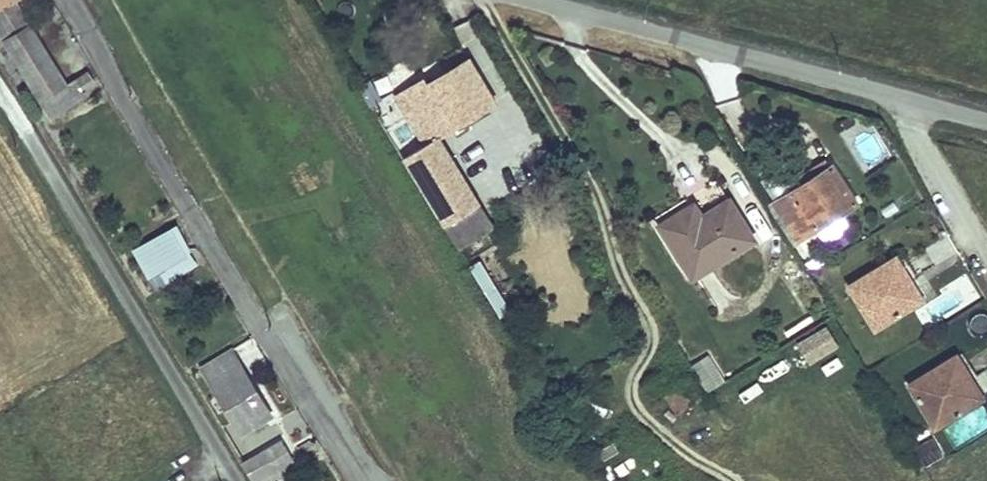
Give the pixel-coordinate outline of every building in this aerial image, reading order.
[(40,100),(66,84),(29,24),(15,32),(0,7),(12,0),(0,0),(0,35),(40,100)] [(15,0),(12,0),(0,7),(15,32),(29,24),(15,0)] [(472,59),(447,73),(450,79),(475,65),(472,59)] [(450,79),(447,73),(432,81),(429,77),(404,91),(428,135),(440,129),(442,133),(497,103),(475,65),(450,79)] [(86,72),(66,84),(76,100),(82,96),(79,91),(93,82),(86,72)] [(369,104),(381,97),(371,79),(358,86),(369,104)] [(49,116),(76,100),(66,84),(40,100),(49,116)] [(427,143),(439,136),(442,133),(440,129),(428,135),(404,91),(400,93),(427,143)] [(494,227),(439,136),(427,143),(405,156),(467,258),(493,242),(487,231),(494,227)] [(825,160),(790,183),(795,190),(830,167),(825,160)] [(830,167),(795,190),(777,202),(800,239),(856,202),(832,166),(830,167)] [(662,225),(693,276),(752,239),(729,201),(701,219),(693,206),(662,225)] [(152,289),(199,264),(177,222),(130,247),(152,289)] [(830,244),(823,249),(827,256),(834,252),(830,244)] [(896,256),(890,260),(906,286),(912,282),(896,256)] [(906,286),(890,260),(849,286),(875,328),(923,299),(912,282),(906,286)] [(804,361),(837,350),(829,325),(796,336),(804,361)] [(232,349),(202,368),(242,433),(272,414),(232,349)] [(707,352),(689,364),(708,391),(726,379),(707,352)] [(958,355),(951,360),(966,384),(973,380),(958,355)] [(966,384),(951,360),(911,384),(937,427),(984,398),(973,380),(966,384)] [(700,397),(687,377),(669,388),(663,392),(676,413),(700,397)] [(953,448),(986,433),(986,408),(944,427),(953,448)] [(933,435),(914,446),(925,466),(944,455),(933,435)] [(254,480),(269,480),(297,465),(282,441),(244,464),(254,480)]
